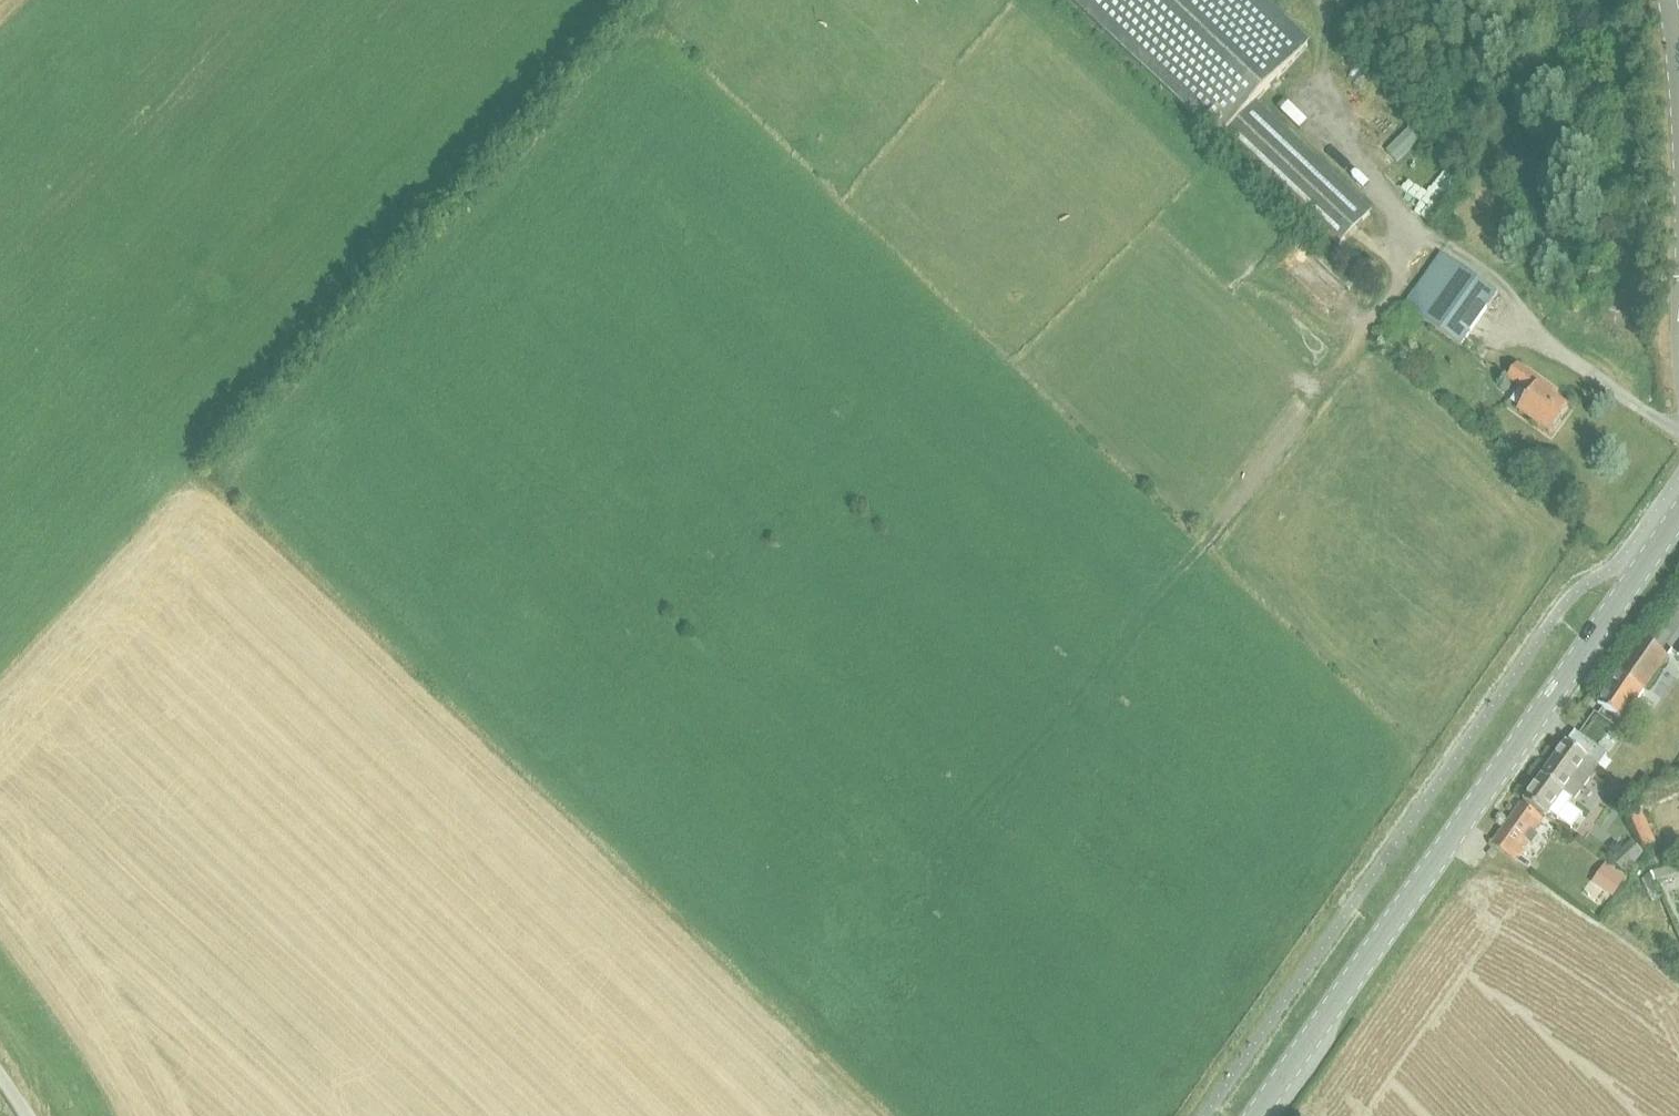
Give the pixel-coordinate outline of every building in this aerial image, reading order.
[(1369,214),(1253,105),(1307,46),(1258,0),(1071,0),(1219,140),(1222,137),(1338,247),(1369,214)] [(1403,306),(1421,319),(1460,347),(1497,294),(1440,253),(1403,306)] [(1567,408),(1548,395),(1552,390),(1517,366),(1508,379),(1520,388),(1511,401),(1521,408),(1519,411),(1549,433),(1567,408)] [(1492,367),(1483,381),(1495,389),(1504,376),(1492,367)] [(1622,722),(1666,657),(1641,640),(1597,705),(1622,722)] [(1590,778),(1586,776),(1599,757),(1597,752),(1574,735),(1564,748),(1563,747),(1523,803),(1545,819),(1563,794),(1574,801),(1590,778)] [(1639,805),(1658,798),(1653,784),(1634,791),(1639,805)] [(1533,833),(1541,822),(1520,806),(1491,845),(1528,872),(1530,868),(1519,860),(1529,847),(1531,848),(1539,838),(1533,833)] [(1643,849),(1654,844),(1638,807),(1627,812),(1643,849)] [(1630,843),(1610,862),(1621,874),(1641,855),(1630,843)] [(1605,867),(1593,884),(1613,899),(1626,882),(1605,867)] [(1654,874),(1657,882),(1678,876),(1678,873),(1678,868),(1654,874)] [(1652,882),(1643,885),(1651,904),(1660,900),(1652,882)]
